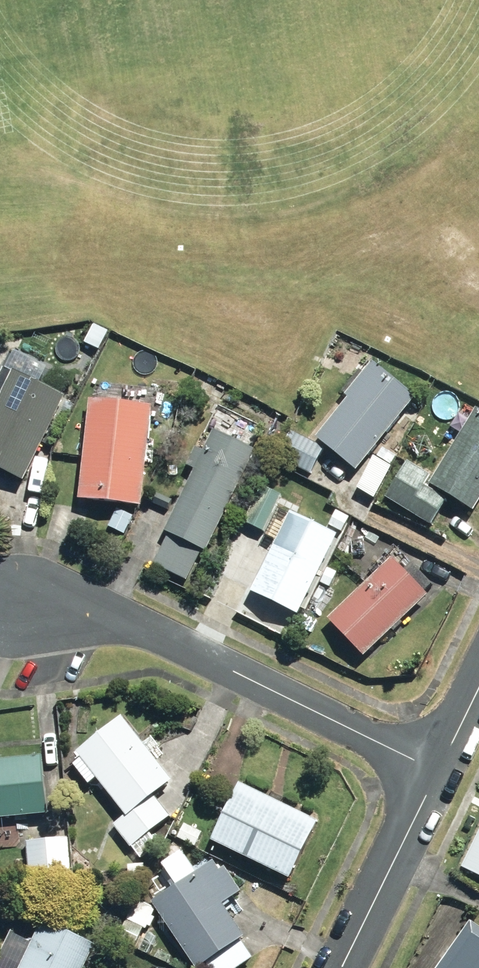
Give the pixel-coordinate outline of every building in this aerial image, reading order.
[(86,345),(100,353),(110,334),(95,326),(86,345)] [(318,440),(359,473),(417,400),(373,364),(346,397),(351,400),(318,440)] [(26,483),(67,399),(16,374),(0,406),(0,471),(26,483)] [(81,503),(144,509),(154,409),(91,403),(81,503)] [(477,514),(478,510),(478,411),(432,486),(477,514)] [(167,534),(209,553),(257,452),(215,432),(167,534)] [(280,459),(312,475),(324,450),(293,434),(280,459)] [(378,458),(392,466),(398,457),(384,448),(378,458)] [(387,499),(432,528),(448,502),(425,488),(431,478),(409,464),(387,499)] [(265,534),(282,498),(262,489),(245,525),(265,534)] [(154,502),(169,510),(174,502),(159,493),(154,502)] [(330,528),(342,534),(350,519),(337,513),(330,528)] [(252,595),(300,619),(340,538),(292,514),(252,595)] [(330,621),(367,660),(430,598),(393,560),(330,621)] [(322,585),(332,590),(339,574),(330,570),(322,585)] [(127,818),(115,828),(133,850),(172,819),(156,799),(174,784),(124,720),(79,756),(83,762),(75,769),(91,789),(99,782),(127,818)] [(50,818),(45,761),(0,764),(0,822),(50,818)] [(212,845),(291,883),(320,825),(241,787),(212,845)] [(178,840),(196,849),(203,835),(185,826),(178,840)] [(28,845),(31,886),(69,884),(66,842),(28,845)] [(195,967),(209,967),(248,942),(225,909),(244,896),(227,870),(221,873),(215,865),(154,906),(195,967)] [(118,942),(135,950),(144,931),(126,923),(118,942)] [(97,950),(44,924),(23,967),(88,967),(97,950)] [(472,926),(442,967),(478,967),(478,931),(472,926)]
